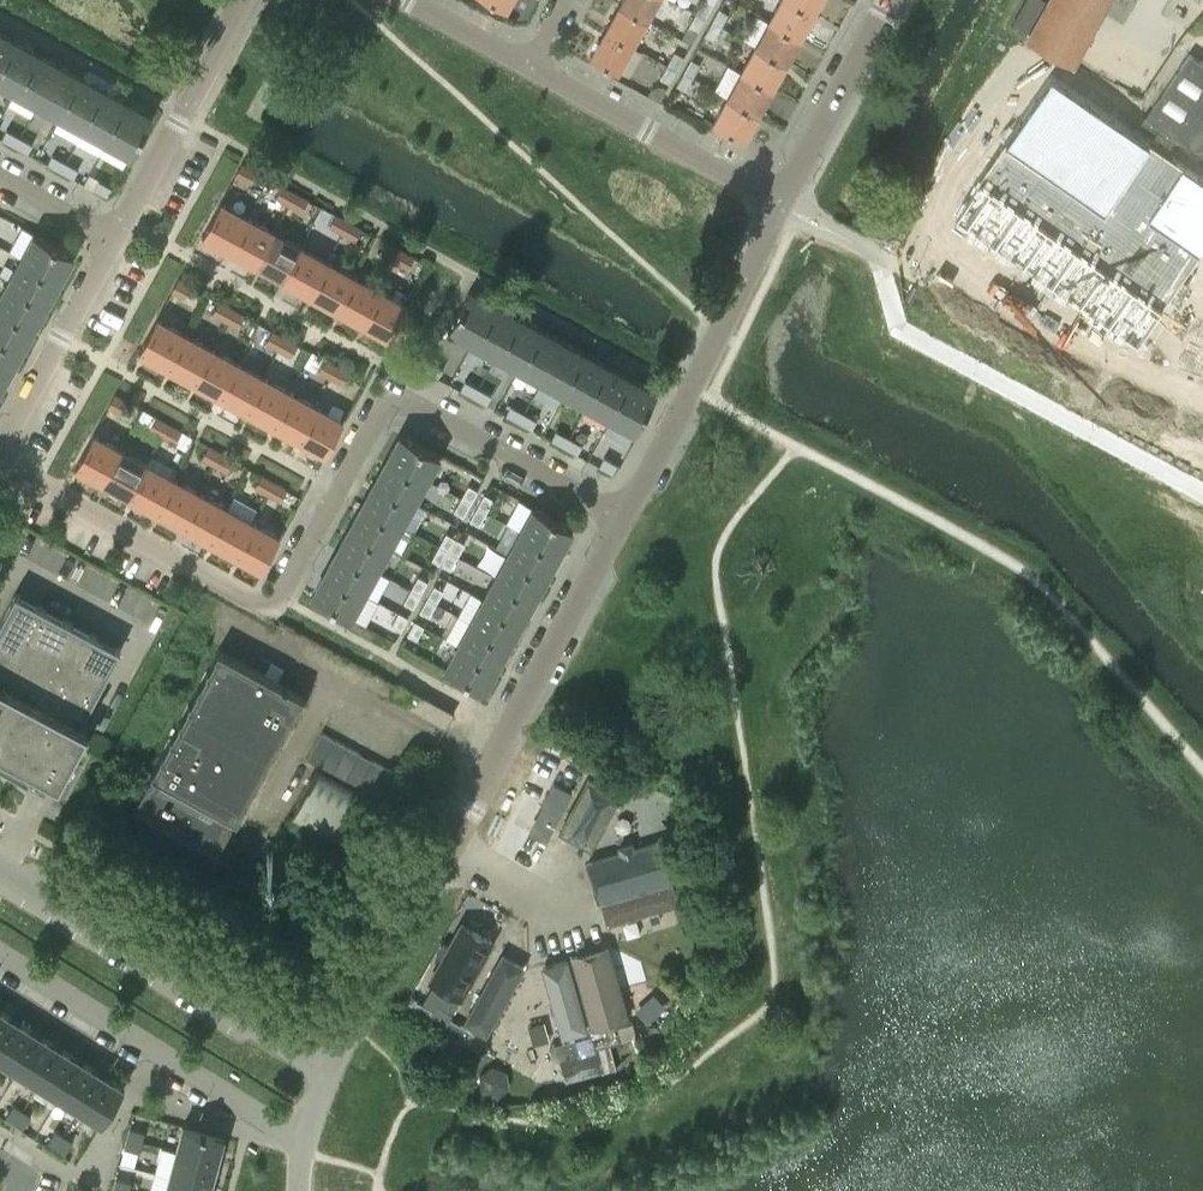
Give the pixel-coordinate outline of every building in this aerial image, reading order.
[(505,9),(510,0),(490,0),(505,9)] [(646,17),(656,0),(620,0),(619,2),(646,17)] [(696,13),(705,18),(712,5),(703,0),(696,13)] [(792,0),(766,0),(759,14),(767,19),(799,36),(813,11),(792,0)] [(813,11),(819,0),(792,0),(813,11)] [(1101,11),(1107,0),(1024,0),(1010,26),(1073,61),(1101,11)] [(619,2),(605,27),(632,43),(646,17),(619,2)] [(728,14),(718,9),(712,21),(721,26),(728,14)] [(705,18),(696,13),(688,26),(698,31),(705,18)] [(799,36),(767,19),(754,44),(785,61),(799,36)] [(712,21),(704,35),(714,40),(721,26),(712,21)] [(632,43),(605,27),(590,54),(617,69),(632,43)] [(13,39),(0,32),(0,64),(13,39)] [(15,91),(36,52),(13,39),(0,64),(0,82),(15,91)] [(771,87),(785,61),(754,44),(740,69),(771,87)] [(15,91),(38,103),(59,64),(36,52),(15,91)] [(676,70),(684,57),(674,52),(666,65),(676,70)] [(1187,55),(1144,117),(1154,124),(1150,131),(1167,143),(1172,136),(1202,158),(1202,66),(1187,55)] [(683,72),(692,77),(699,64),(691,59),(683,72)] [(1048,63),(951,202),(1133,330),(1202,230),(1202,172),(1048,63)] [(38,103),(61,116),(82,77),(59,64),(38,103)] [(669,84),(676,70),(666,65),(659,79),(669,84)] [(758,112),(771,87),(740,69),(726,94),(758,112)] [(683,72),(676,85),(685,90),(692,77),(683,72)] [(61,116),(83,128),(105,90),(82,77),(61,116)] [(83,128),(106,141),(128,102),(105,90),(83,128)] [(743,138),(758,112),(726,94),(712,120),(743,138)] [(131,155),(153,116),(128,102),(106,141),(131,155)] [(14,146),(20,136),(7,129),(1,138),(14,146)] [(33,143),(20,136),(14,146),(28,153),(33,143)] [(60,171),(65,161),(52,154),(47,164),(60,171)] [(78,168),(65,161),(60,171),(73,178),(78,168)] [(255,169),(241,162),(234,175),(248,182),(255,169)] [(93,189),(107,196),(112,187),(98,179),(93,189)] [(295,191),(282,185),(276,197),(289,204),(295,191)] [(295,191),(289,204),(302,211),(308,198),(295,191)] [(229,250),(247,217),(220,202),(202,235),(229,250)] [(348,220),(336,214),(329,226),(342,233),(348,220)] [(247,217),(229,250),(255,264),(273,231),(247,217)] [(348,220),(342,233),(354,240),(361,227),(348,220)] [(273,231),(255,264),(282,278),(299,246),(273,231)] [(35,233),(22,257),(61,278),(74,254),(35,233)] [(400,249),(388,242),(381,255),(394,262),(400,249)] [(299,246),(282,278),(308,293),(325,260),(299,246)] [(400,249),(394,262),(407,269),(413,255),(400,249)] [(22,257),(9,280),(48,301),(61,278),(22,257)] [(325,260),(308,293),(334,307),(352,274),(325,260)] [(352,274),(334,307),(360,321),(378,289),(352,274)] [(191,285),(178,278),(171,291),(184,298),(191,285)] [(0,297),(0,304),(36,324),(48,301),(9,280),(0,297)] [(387,336),(405,304),(378,289),(360,321),(387,336)] [(448,329),(473,342),(494,303),(469,290),(448,329)] [(229,322),(235,310),(218,301),(212,314),(229,322)] [(473,342),(496,355),(517,316),(494,303),(473,342)] [(23,347),(36,324),(0,304),(0,334),(23,347)] [(245,331),(251,319),(252,319),(235,310),(229,322),(245,331)] [(517,316),(496,355),(519,367),(540,328),(517,316)] [(166,364),(184,333),(157,318),(139,349),(166,364)] [(273,347),(280,334),(272,329),(271,330),(262,326),(256,337),(273,347)] [(540,328),(519,367),(541,380),(563,341),(540,328)] [(184,333),(166,364),(193,379),(210,347),(184,333)] [(11,370),(23,347),(0,334),(0,364),(11,370)] [(291,356),(297,344),(297,343),(280,334),(273,347),(291,356)] [(541,380),(564,392),(585,353),(563,341),(541,380)] [(210,347),(193,379),(219,393),(236,362),(210,347)] [(608,366),(585,353),(564,392),(587,405),(608,366)] [(338,366),(325,359),(318,371),(331,378),(338,366)] [(425,370),(438,377),(443,368),(430,361),(425,370)] [(236,362),(219,393),(245,408),(263,376),(236,362)] [(11,370),(0,364),(0,389),(11,370)] [(338,366),(331,378),(343,385),(351,372),(338,366)] [(587,405),(609,417),(631,378),(608,366),(587,405)] [(263,376),(245,408),(271,422),(289,390),(263,376)] [(631,378),(609,417),(635,431),(656,392),(631,378)] [(460,389),(473,397),(478,387),(465,380),(460,389)] [(491,394),(478,387),(473,397),(486,404),(491,394)] [(289,390),(271,422),(298,437),(315,405),(289,390)] [(121,413),(126,401),(127,400),(114,394),(108,407),(121,413)] [(325,452),(342,420),(315,405),(298,437),(325,452)] [(505,414),(518,422),(524,412),(511,405),(505,414)] [(161,436),(168,423),(147,411),(141,422),(149,427),(148,429),(161,436)] [(537,419),(524,412),(518,422),(532,429),(537,419)] [(168,423),(161,436),(174,443),(181,430),(168,423)] [(551,439),(564,446),(569,437),(556,430),(551,439)] [(102,480),(120,448),(93,433),(75,466),(102,480)] [(401,434),(388,457),(427,479),(440,455),(401,434)] [(569,437),(564,446),(577,454),(582,444),(569,437)] [(214,465),(221,452),(208,445),(201,458),(214,465)] [(147,462),(120,448),(102,480),(129,495),(147,462)] [(234,459),(221,452),(214,465),(227,472),(234,459)] [(604,456),(599,466),(612,473),(617,463),(604,456)] [(375,480),(414,502),(427,479),(388,457),(375,480)] [(129,495),(155,509),(173,477),(147,462),(129,495)] [(273,481),(261,474),(254,487),(267,494),(273,481)] [(181,524),(199,491),(173,477),(155,509),(181,524)] [(375,480),(362,503),(401,525),(414,502),(375,480)] [(286,488),(273,481),(267,494),(280,501),(286,488)] [(461,498),(470,503),(477,490),(468,485),(461,498)] [(181,524),(208,538),(226,506),(199,491),(181,524)] [(477,506),(486,512),(494,498),(484,493),(477,506)] [(463,516),(470,503),(461,498),(454,511),(463,516)] [(389,547),(401,525),(362,503),(350,526),(389,547)] [(234,553),(252,520),(226,506),(208,538),(234,553)] [(486,512),(477,506),(470,519),(479,525),(486,512)] [(534,507),(521,530),(559,552),(572,528),(534,507)] [(279,535),(252,520),(234,553),(261,568),(279,535)] [(350,526),(337,549),(376,570),(389,547),(350,526)] [(508,553),(547,575),(559,552),(521,530),(508,553)] [(455,537),(446,532),(439,545),(448,551),(455,537)] [(465,543),(455,537),(448,551),(458,556),(465,543)] [(448,551),(439,545),(432,558),(441,564),(448,551)] [(376,570),(337,549),(325,571),(364,593),(376,570)] [(448,551),(441,564),(450,569),(458,556),(448,551)] [(547,575),(508,553),(495,576),(534,598),(547,575)] [(364,593),(325,571),(312,595),(351,617),(364,593)] [(411,589),(420,594),(427,581),(418,576),(411,589)] [(495,576),(483,599),(522,620),(534,598),(495,576)] [(434,585),(427,598),(436,603),(443,590),(434,585)] [(420,594),(411,589),(403,602),(413,607),(420,594)] [(0,621),(0,765),(45,789),(52,776),(59,779),(88,725),(81,722),(121,648),(16,592),(0,621)] [(429,616),(436,603),(427,598),(419,611),(429,616)] [(470,622),(509,643),(522,620),(483,599),(470,622)] [(408,617),(398,612),(391,625),(401,630),(408,617)] [(414,620),(407,633),(417,639),(424,626),(414,620)] [(497,666),(509,643),(470,622),(458,644),(497,666)] [(497,666),(458,644),(445,668),(484,690),(497,666)] [(237,820),(304,696),(218,649),(151,772),(154,774),(151,780),(149,779),(133,808),(216,853),(232,824),(231,823),(234,818),(237,820)] [(413,709),(422,694),(398,681),(390,697),(413,709)] [(446,727),(454,713),(454,712),(422,694),(413,709),(446,727)] [(398,773),(322,732),(307,759),(384,800),(398,773)] [(556,736),(550,748),(565,756),(565,757),(588,770),(588,769),(595,757),(595,756),(557,736),(556,736)] [(532,835),(568,767),(549,757),(513,825),(532,835)] [(603,778),(626,790),(633,777),(610,765),(595,757),(588,769),(603,777),(603,778)] [(382,804),(317,769),(293,815),(357,850),(382,804)] [(608,797),(590,788),(566,835),(584,844),(608,797)] [(683,852),(678,835),(664,838),(669,855),(668,856),(676,881),(690,877),(683,852)] [(592,873),(599,899),(667,881),(660,855),(592,873)] [(695,893),(690,877),(676,881),(681,897),(680,897),(688,923),(702,918),(695,893)] [(683,929),(675,896),(607,915),(616,947),(683,929)] [(463,1009),(493,951),(470,940),(440,997),(463,1009)] [(594,1029),(631,1019),(612,951),(575,961),(594,1029)] [(513,960),(475,1029),(493,1039),(531,970),(513,960)] [(574,968),(548,974),(563,1038),(589,1032),(574,968)] [(404,1010),(427,1022),(434,1010),(411,997),(404,1010)] [(20,1021),(0,1009),(0,1053),(20,1021)] [(449,1018),(441,1031),(465,1043),(472,1030),(449,1018)] [(0,1053),(0,1060),(18,1071),(40,1034),(20,1021),(0,1053)] [(637,1036),(637,1035),(633,1022),(617,1027),(616,1026),(590,1034),(594,1048),(602,1072),(604,1071),(631,1064),(624,1040),(637,1036)] [(40,1034),(18,1071),(38,1084),(61,1047),(40,1034)] [(549,1046),(550,1049),(551,1054),(553,1061),(558,1059),(560,1067),(565,1082),(602,1072),(594,1048),(590,1034),(549,1046)] [(61,1047),(38,1084),(59,1097),(82,1060),(61,1047)] [(82,1060),(59,1097),(80,1110),(103,1073),(82,1060)] [(493,1064),(480,1073),(482,1088),(496,1095),(509,1085),(507,1070),(493,1064)] [(103,1073),(80,1110),(102,1123),(113,1106),(124,1087),(103,1073)] [(14,1104),(5,1117),(14,1123),(22,1110),(14,1104)] [(22,1110),(14,1123),(23,1128),(31,1115),(22,1110)] [(183,1124),(176,1151),(217,1162),(224,1135),(183,1124)] [(129,1128),(127,1137),(142,1141),(144,1132),(129,1128)] [(55,1130),(47,1143),(56,1149),(64,1136),(55,1130)] [(64,1136),(56,1149),(65,1154),(73,1141),(64,1136)] [(127,1137),(124,1147),(139,1151),(142,1141),(127,1137)] [(176,1151),(169,1176),(210,1187),(217,1162),(176,1151)] [(165,1190),(209,1190),(210,1187),(169,1176),(165,1190)] [(113,1188),(126,1190),(128,1190),(131,1182),(116,1178),(113,1188)]
